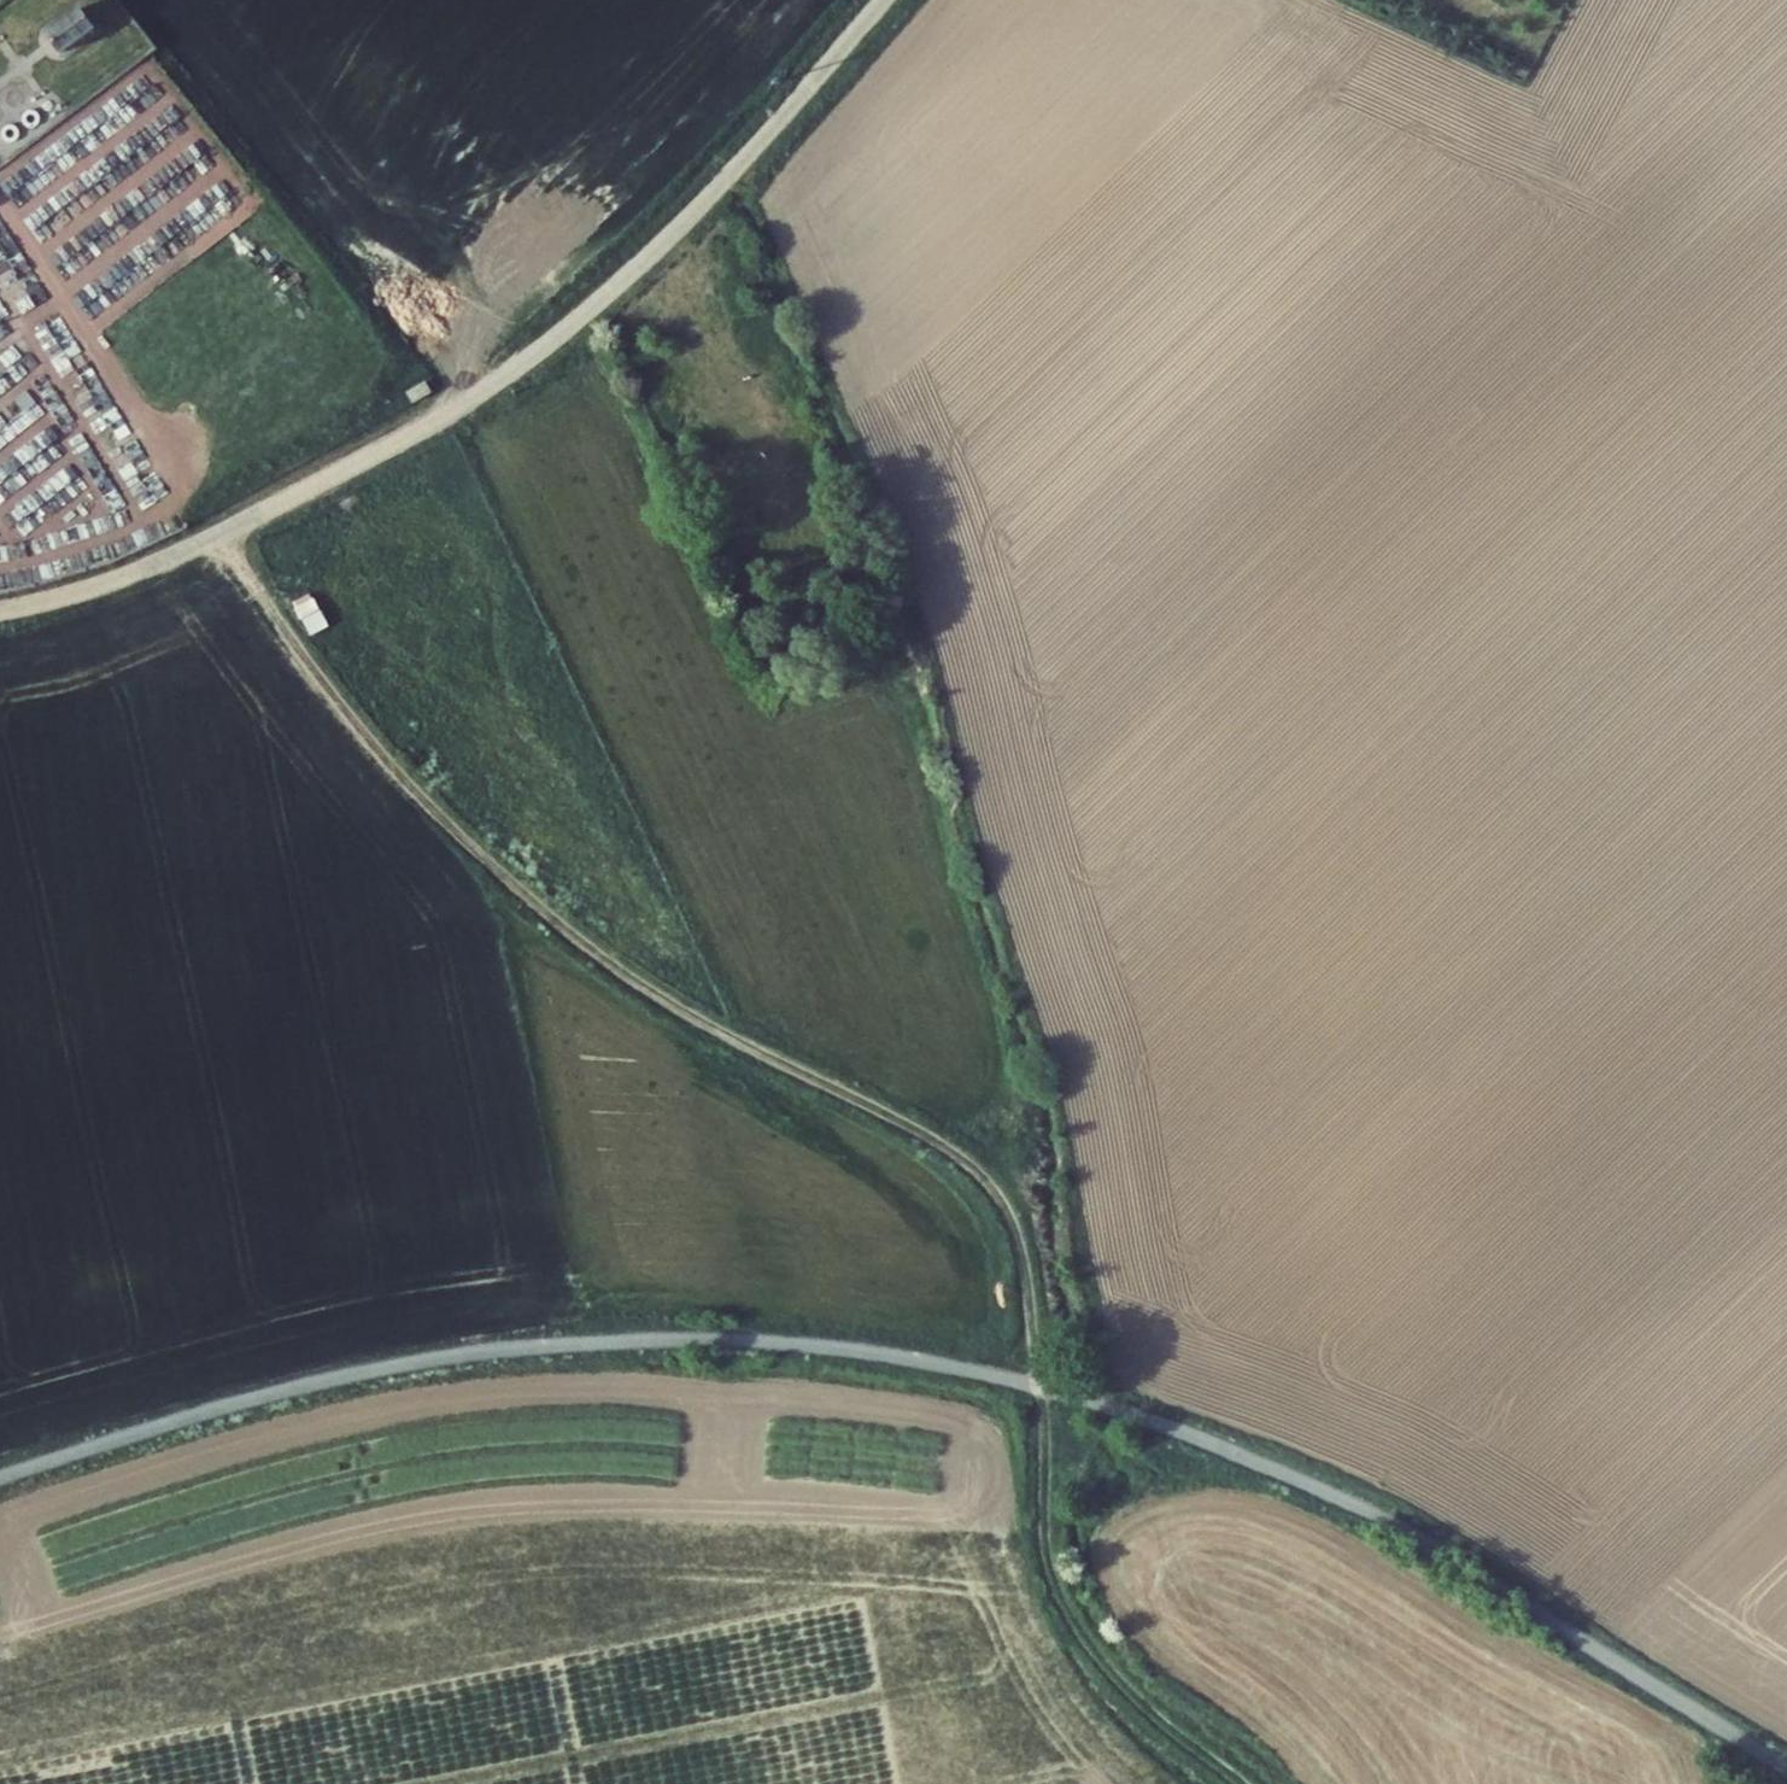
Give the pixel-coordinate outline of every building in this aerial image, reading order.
[(77,12),(43,36),(56,54),(90,30),(77,12)]
